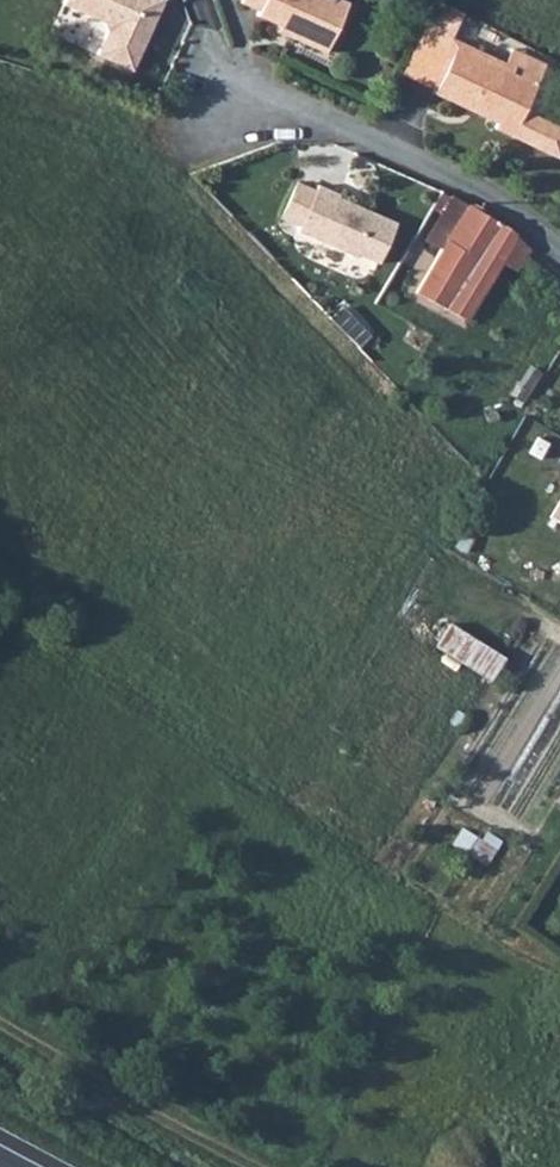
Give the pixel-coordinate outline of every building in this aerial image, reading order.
[(62,4),(101,22),(105,32),(95,55),(130,70),(161,0),(63,0),(62,4)] [(237,3),(255,11),(253,15),(287,31),(285,37),(322,53),(345,4),(336,0),(238,0),(237,3)] [(399,76),(431,91),(430,94),(493,124),(490,130),(508,138),(558,159),(559,155),(559,127),(522,108),(532,87),(451,48),(450,51),(417,36),(416,40),(401,72),(399,76)] [(454,43),(451,48),(532,87),(542,66),(508,50),(501,65),(454,43)] [(336,195),(315,185),(295,230),(353,256),(354,253),(375,263),(393,224),(335,198),(336,195)] [(498,222),(467,203),(466,207),(450,198),(439,216),(455,226),(416,290),(445,308),(498,222)] [(498,222),(445,308),(466,320),(511,246),(516,236),(498,222)] [(551,519),(559,524),(559,503),(551,519)] [(496,680),(509,656),(453,626),(439,649),(496,680)]
